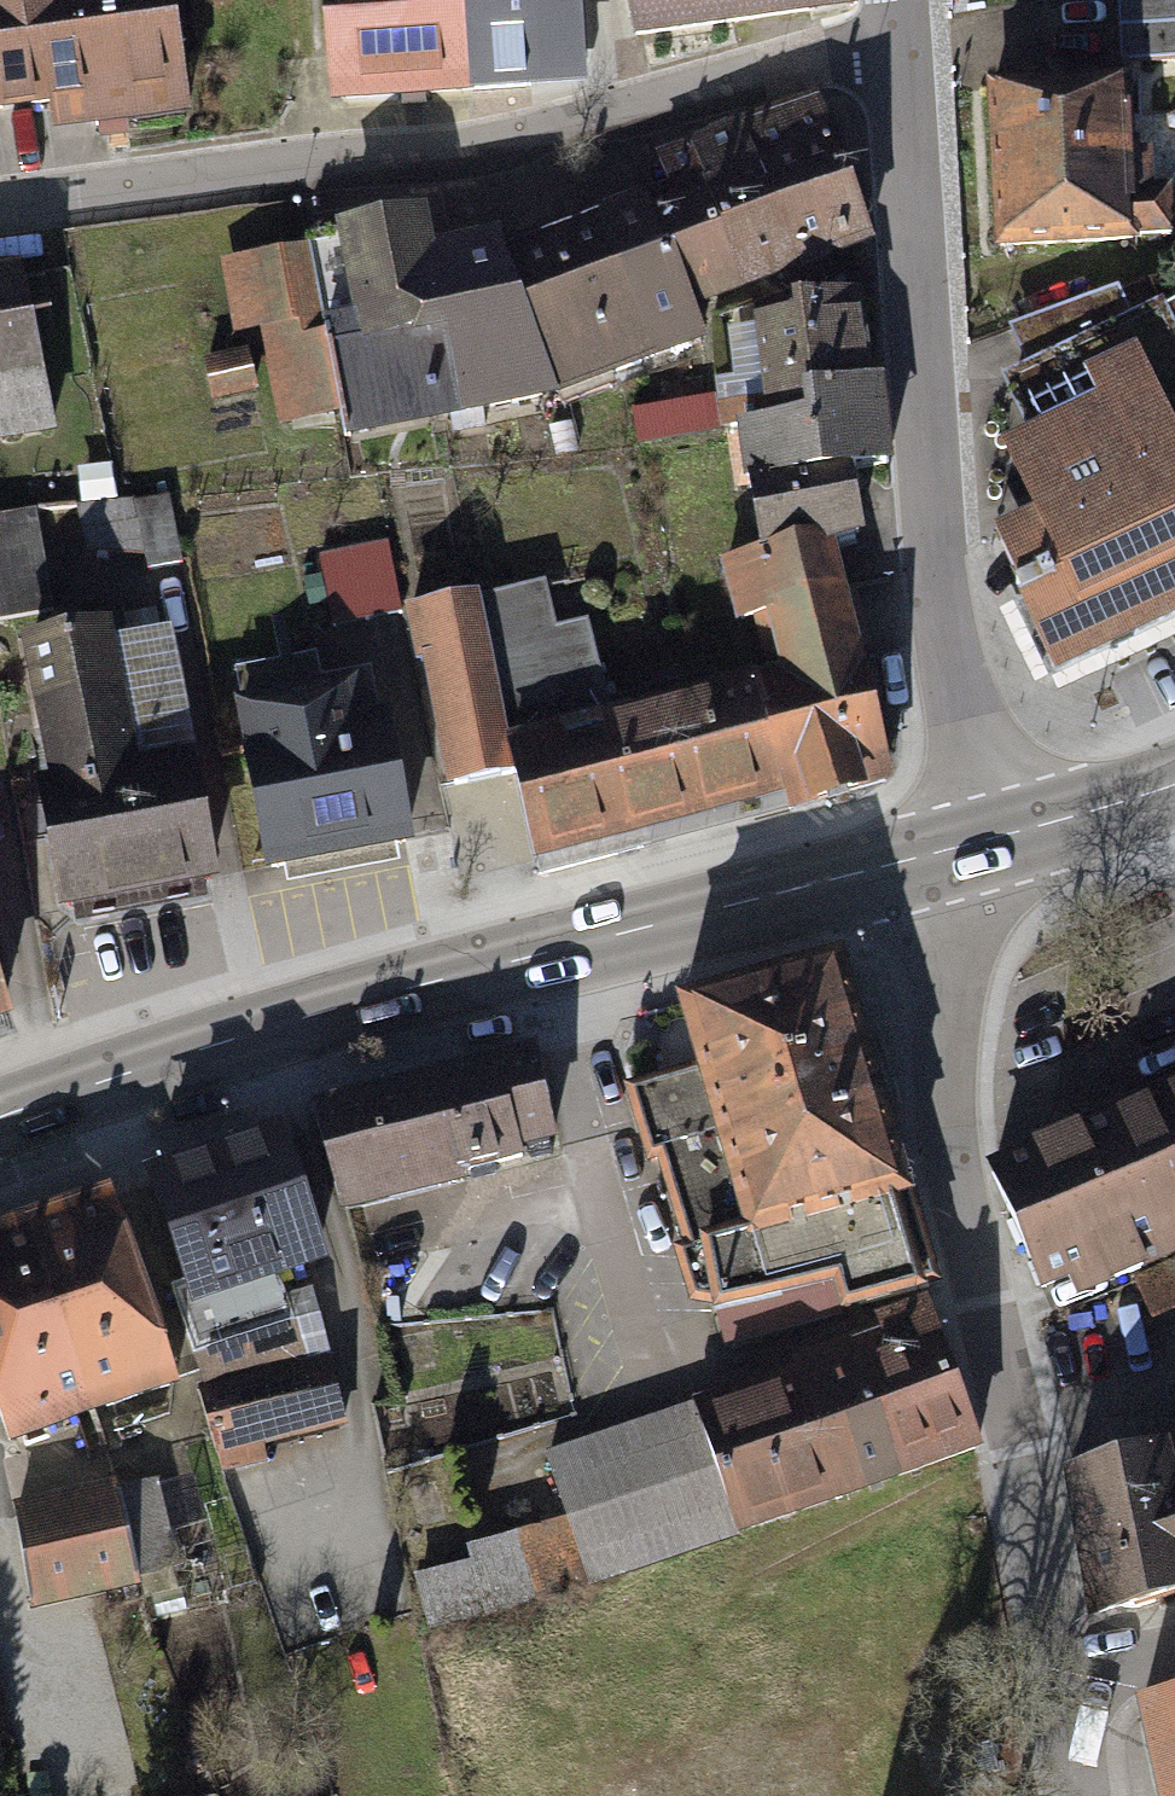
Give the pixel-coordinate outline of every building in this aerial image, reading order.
[(66,0),(0,0),(0,115),(77,107),(66,0)] [(77,107),(79,123),(196,110),(185,0),(66,0),(77,107)] [(475,0),(338,0),(342,84),(479,78),(475,0)] [(479,78),(620,71),(617,0),(475,0),(479,78)] [(749,0),(636,0),(643,50),(754,32),(749,0)] [(754,32),(862,15),(859,0),(749,0),(754,32)] [(1124,61),(1174,59),(1174,0),(1121,0),(1124,61)] [(991,84),(999,243),(1174,235),(1174,227),(1170,123),(1146,124),(1143,77),(991,84)] [(809,102),(743,126),(756,161),(796,267),(862,242),(809,102)] [(702,181),(756,161),(743,126),(665,155),(678,190),(702,181)] [(756,161),(702,181),(742,287),(796,267),(756,161)] [(678,190),(648,201),(688,307),(742,287),(702,181),(678,190)] [(699,337),(688,307),(648,201),(598,219),(649,356),(699,337)] [(346,436),(551,390),(501,254),(494,239),(428,253),(419,215),(303,241),(346,436)] [(551,390),(649,356),(598,219),(501,254),(551,390)] [(51,427),(30,275),(0,279),(0,434),(51,427)] [(803,391),(885,373),(867,290),(798,305),(801,316),(758,326),(770,376),(727,386),(738,436),(810,420),(803,391)] [(1112,296),(1023,336),(1039,373),(1022,380),(1048,438),(1026,448),(1056,515),(1021,531),(1041,575),(1022,584),(1060,670),(1174,618),(1174,465),(1157,425),(1174,417),(1174,347),(1160,313),(1126,328),(1112,296)] [(766,562),(847,544),(862,541),(847,474),(905,462),(885,373),(803,391),(810,420),(738,436),(766,562)] [(0,516),(0,615),(55,612),(49,513),(0,516)] [(396,540),(327,552),(340,623),(409,611),(396,540)] [(793,674),(872,657),(847,544),(766,562),(729,570),(744,637),(783,629),(793,674)] [(525,733),(612,714),(593,632),(567,637),(555,583),(494,597),(525,733)] [(525,733),(494,597),(425,612),(464,786),(533,771),(525,733)] [(185,622),(33,654),(86,908),(237,877),(185,622)] [(872,657),(793,674),(760,681),(787,802),(899,777),(872,657)] [(787,802),(760,681),(612,714),(525,733),(533,771),(551,854),(787,802)] [(309,683),(247,697),(286,869),(428,836),(400,718),(380,722),(371,683),(313,697),(309,683)] [(850,967),(648,1028),(664,1082),(633,1091),(701,1317),(840,1275),(850,1307),(945,1279),(850,967)] [(9,1006),(0,976),(0,1008),(9,1006)] [(531,1046),(330,1103),(357,1196),(557,1139),(531,1046)] [(1172,1251),(1174,1250),(1174,1096),(1113,1125),(1172,1251)] [(1172,1251),(1113,1125),(1006,1175),(1064,1301),(1172,1251)] [(311,1131),(173,1172),(205,1276),(185,1283),(205,1347),(289,1322),(277,1283),(351,1261),(311,1131)] [(45,1225),(100,1409),(186,1383),(131,1199),(45,1225)] [(45,1225),(0,1239),(0,1408),(8,1437),(100,1409),(45,1225)] [(859,1361),(900,1484),(992,1454),(944,1310),(898,1326),(904,1346),(859,1361)] [(900,1484),(859,1361),(816,1375),(812,1362),(795,1368),(841,1504),(900,1484)] [(332,1366),(209,1397),(229,1475),(271,1464),(267,1451),(348,1431),(332,1366)] [(841,1504),(795,1368),(697,1400),(743,1537),(841,1504)] [(570,1520),(592,1588),(743,1537),(697,1400),(546,1451),(570,1520)] [(1084,1465),(1110,1612),(1174,1594),(1174,1451),(1159,1456),(1155,1444),(1084,1465)] [(127,1489),(21,1514),(43,1606),(149,1581),(127,1489)] [(592,1588),(570,1520),(476,1552),(479,1562),(425,1580),(444,1637),(592,1588)] [(1145,1706),(1166,1795),(1174,1795),(1174,1699),(1145,1706)]
